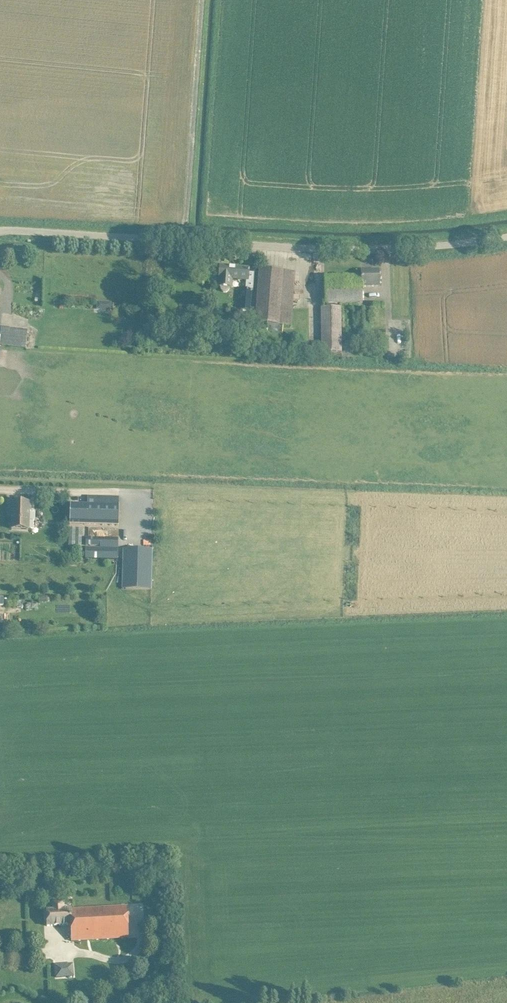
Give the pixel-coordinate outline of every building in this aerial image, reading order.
[(37,255),(33,248),(27,252),(31,259),(37,255)] [(220,267),(219,277),(219,280),(219,287),(220,287),(221,290),(223,293),(226,293),(229,291),(230,288),(231,288),(232,280),(247,281),(248,269),(220,267)] [(259,270),(258,280),(255,323),(268,324),(267,331),(282,333),(283,326),(290,326),(295,273),(259,270)] [(378,287),(378,281),(378,271),(355,272),(356,278),(324,279),(325,289),(325,305),(327,305),(327,308),(321,308),(321,353),(341,352),(340,304),(362,304),(362,288),(378,287)] [(241,290),(240,299),(241,299),(240,313),(250,314),(252,291),(241,290)] [(25,349),(27,331),(9,328),(9,329),(1,328),(0,333),(0,346),(25,349)] [(69,524),(79,525),(118,526),(119,498),(87,497),(87,505),(70,505),(69,524)] [(29,504),(10,503),(9,511),(12,511),(11,529),(28,530),(29,504)] [(86,538),(86,546),(100,546),(100,548),(86,547),(86,551),(81,551),(81,558),(85,558),(85,559),(118,560),(118,539),(86,538)] [(123,549),(122,589),(151,590),(152,550),(123,549)] [(71,942),(81,942),(129,940),(127,908),(63,910),(63,903),(52,904),(52,910),(46,911),(47,927),(71,926),(71,942)]
